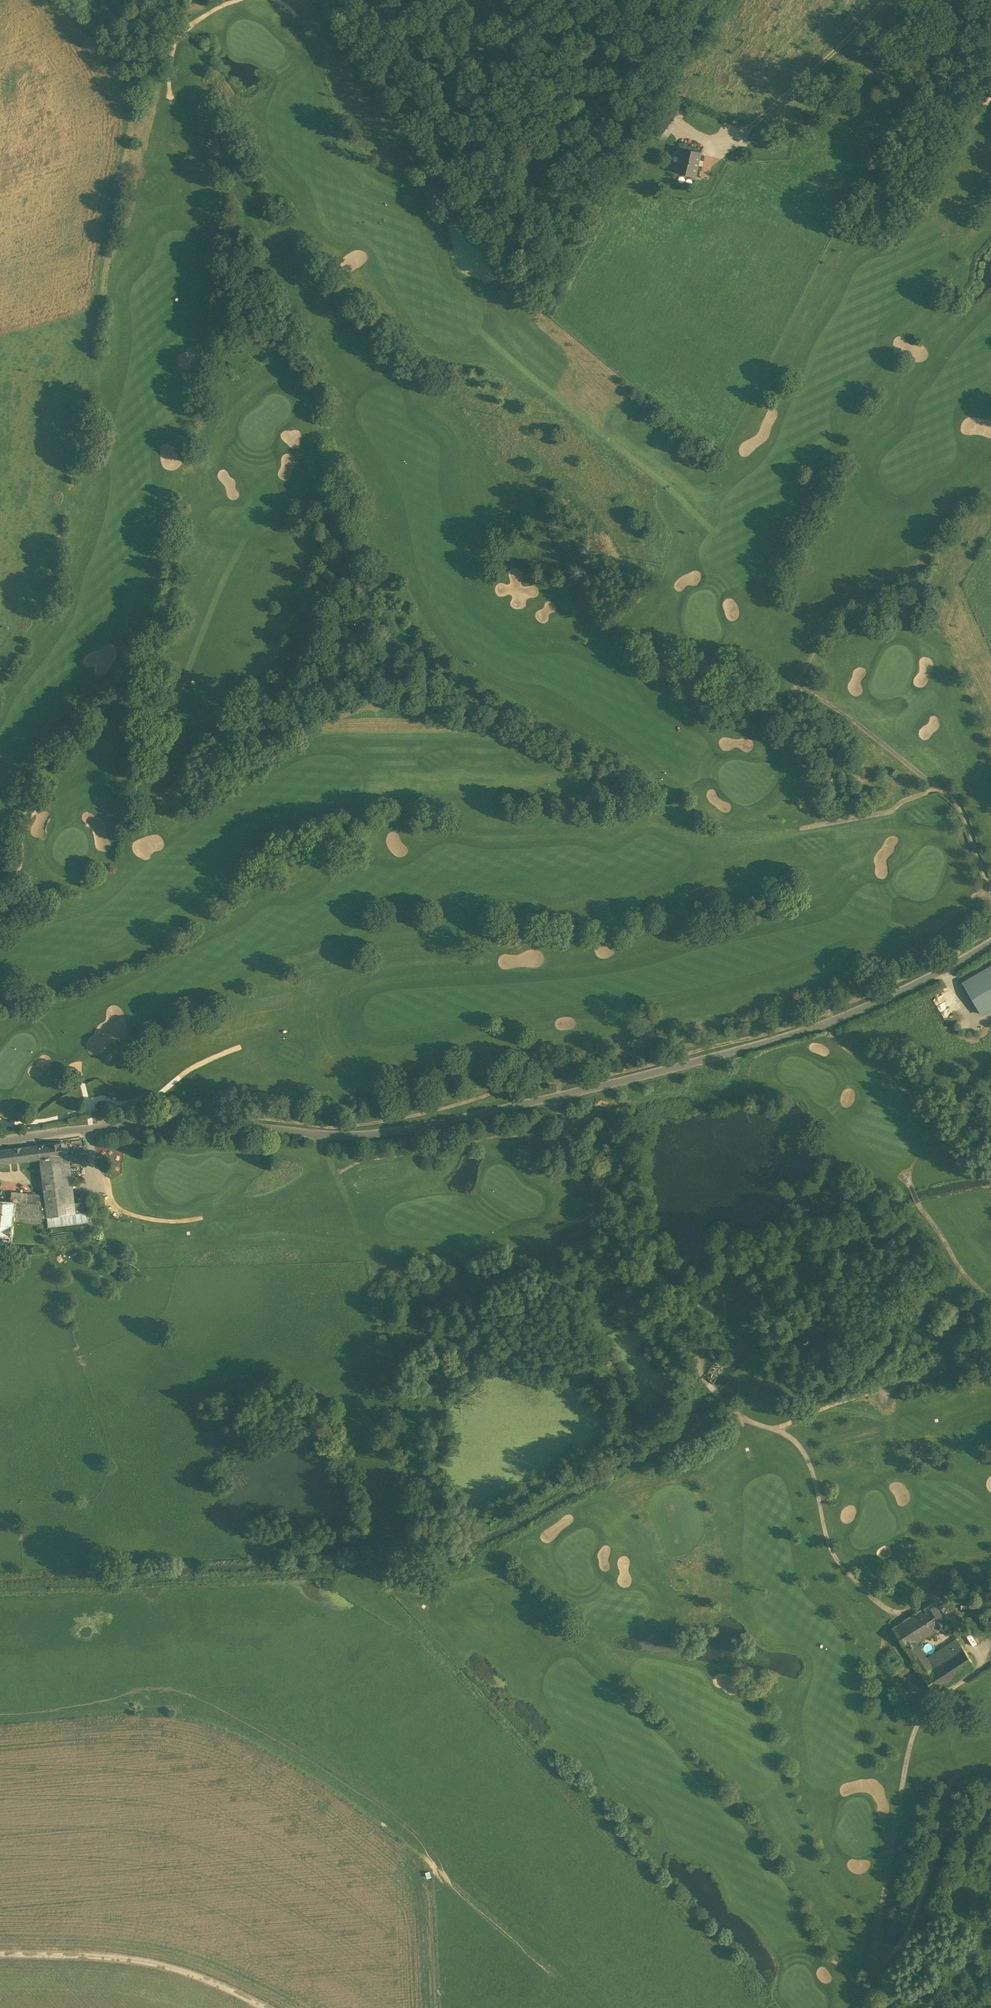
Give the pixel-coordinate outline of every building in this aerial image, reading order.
[(678,172),(696,176),(698,165),(698,164),(700,154),(701,154),(701,153),(683,149),(678,172)] [(964,983),(982,1014),(990,1008),(990,967),(964,983)] [(68,1203),(74,1203),(68,1141),(62,1142),(64,1156),(63,1156),(68,1203)] [(64,1156),(62,1142),(37,1145),(39,1159),(41,1173),(44,1196),(45,1205),(46,1217),(47,1217),(69,1214),(68,1203),(63,1156),(64,1156)] [(39,1159),(37,1145),(0,1150),(0,1164),(39,1159)] [(20,1202),(21,1193),(12,1192),(11,1201),(20,1202)] [(45,1205),(44,1196),(37,1195),(21,1193),(20,1202),(45,1205)] [(46,1217),(45,1205),(20,1202),(11,1201),(11,1204),(10,1220),(19,1221),(20,1216),(40,1218),(41,1223),(42,1223),(41,1217),(46,1217)] [(68,1203),(69,1214),(87,1211),(86,1202),(74,1203),(68,1203)] [(11,1204),(0,1203),(0,1234),(8,1235),(10,1220),(11,1204)] [(69,1214),(47,1217),(48,1226),(88,1221),(87,1212),(69,1214)] [(6,1243),(8,1242),(8,1235),(0,1234),(0,1243),(6,1243)] [(921,1610),(935,1631),(947,1623),(934,1602),(921,1610)] [(913,1615),(927,1637),(935,1631),(921,1610),(913,1615)] [(893,1628),(907,1649),(918,1642),(927,1637),(913,1615),(893,1628)] [(927,1657),(935,1669),(965,1650),(957,1638),(927,1657)] [(907,1649),(935,1692),(975,1666),(965,1650),(935,1669),(927,1657),(918,1642),(907,1649)]
